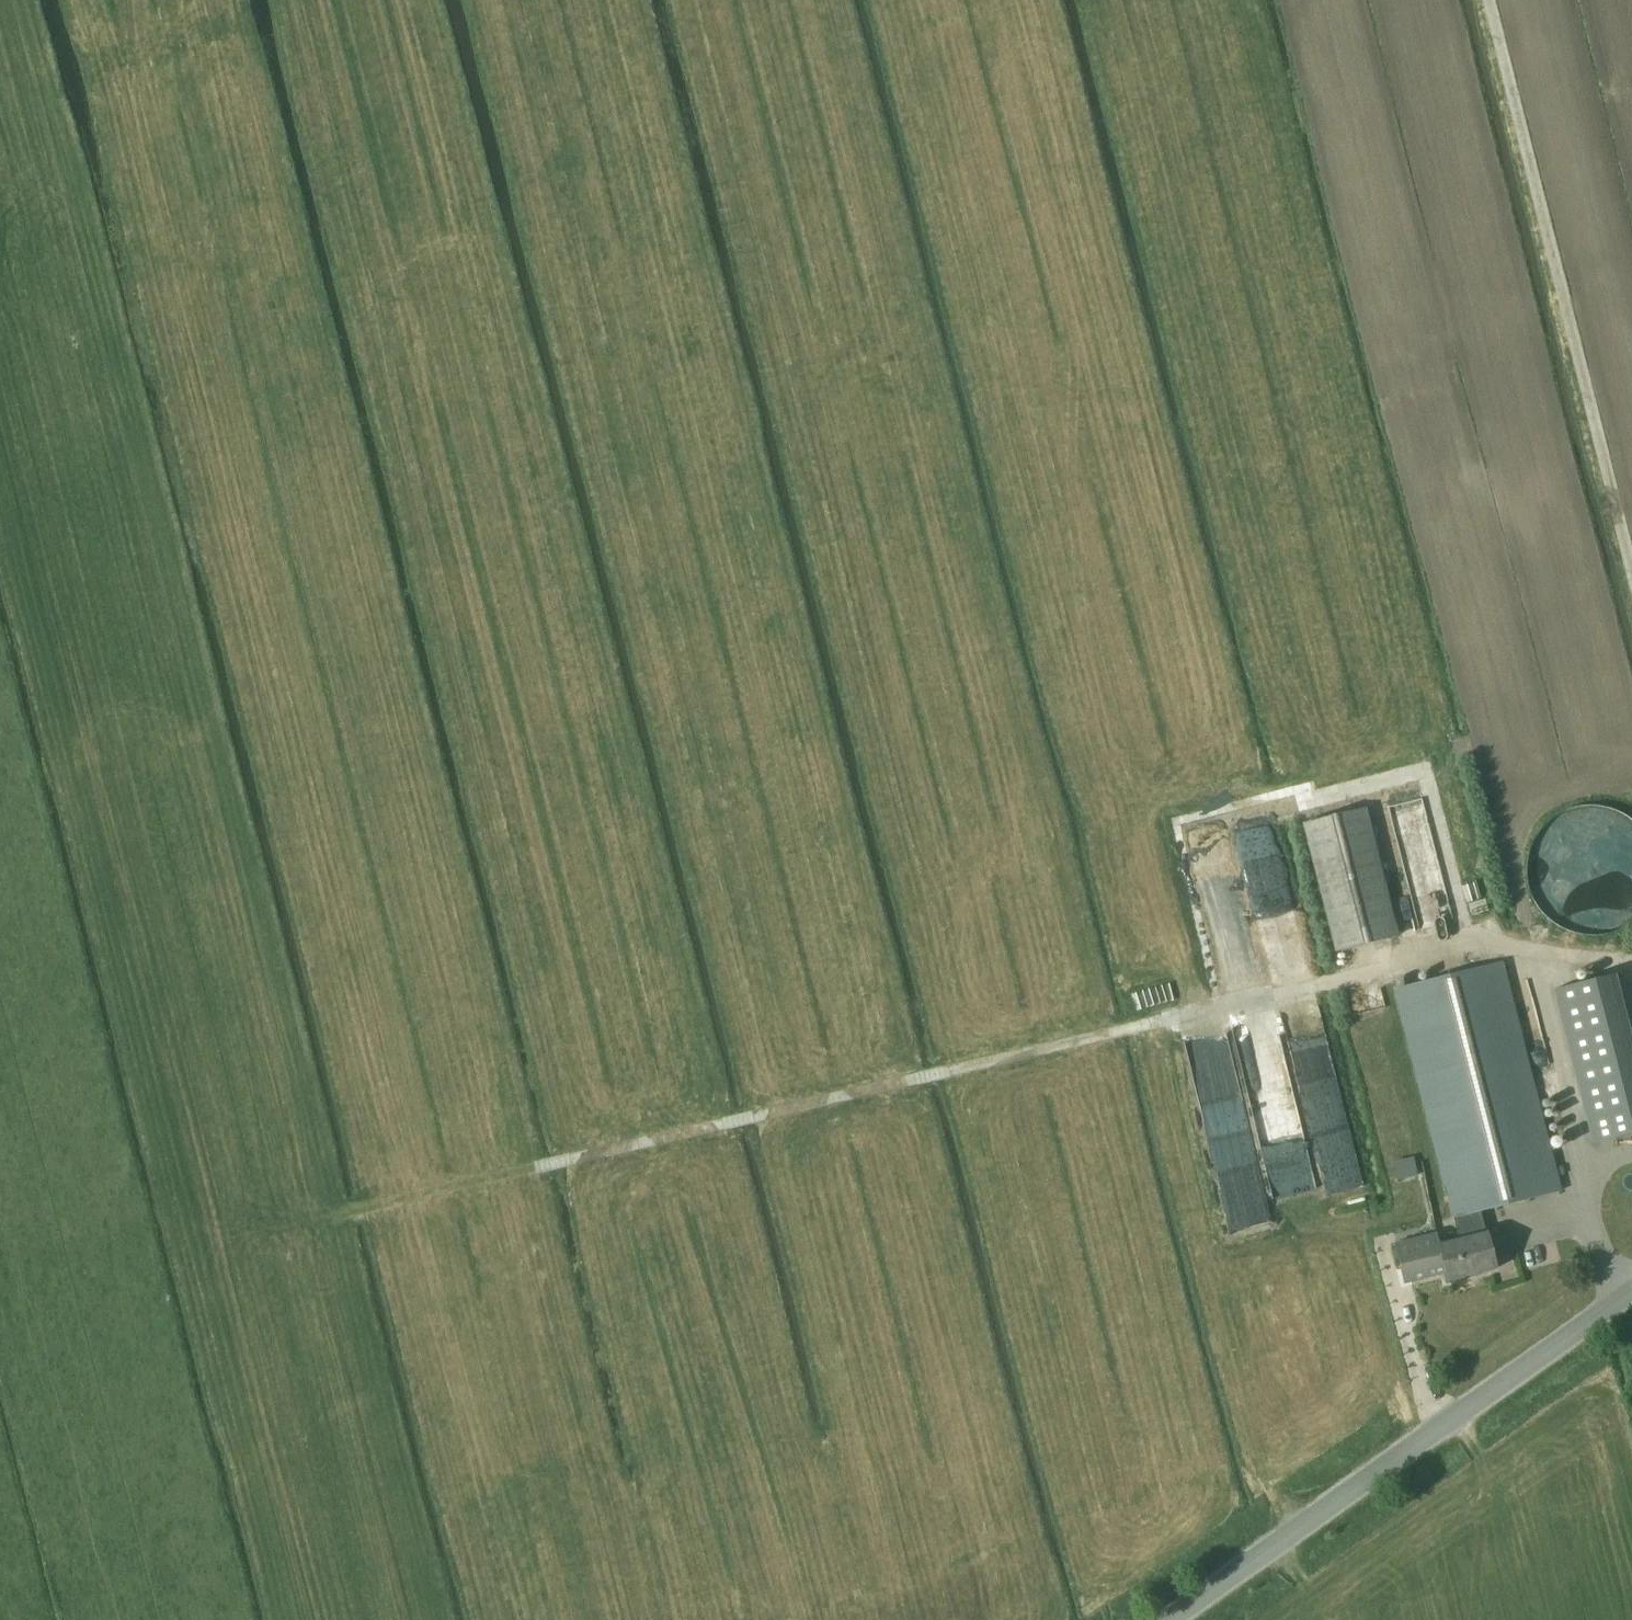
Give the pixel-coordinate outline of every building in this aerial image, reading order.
[(1363,809),(1304,825),(1336,952),(1397,937),(1363,809)] [(1454,1218),(1479,1211),(1561,1191),(1502,962),(1395,989),(1454,1218)] [(1631,1134),(1631,1067),(1609,977),(1555,991),(1594,1144),(1631,1134)] [(1397,1162),(1393,1163),(1395,1171),(1397,1180),(1418,1176),(1415,1159),(1413,1159),(1397,1162)] [(1479,1211),(1454,1218),(1460,1240),(1439,1245),(1436,1234),(1395,1245),(1405,1283),(1445,1273),(1447,1281),(1496,1269),(1479,1211)]
